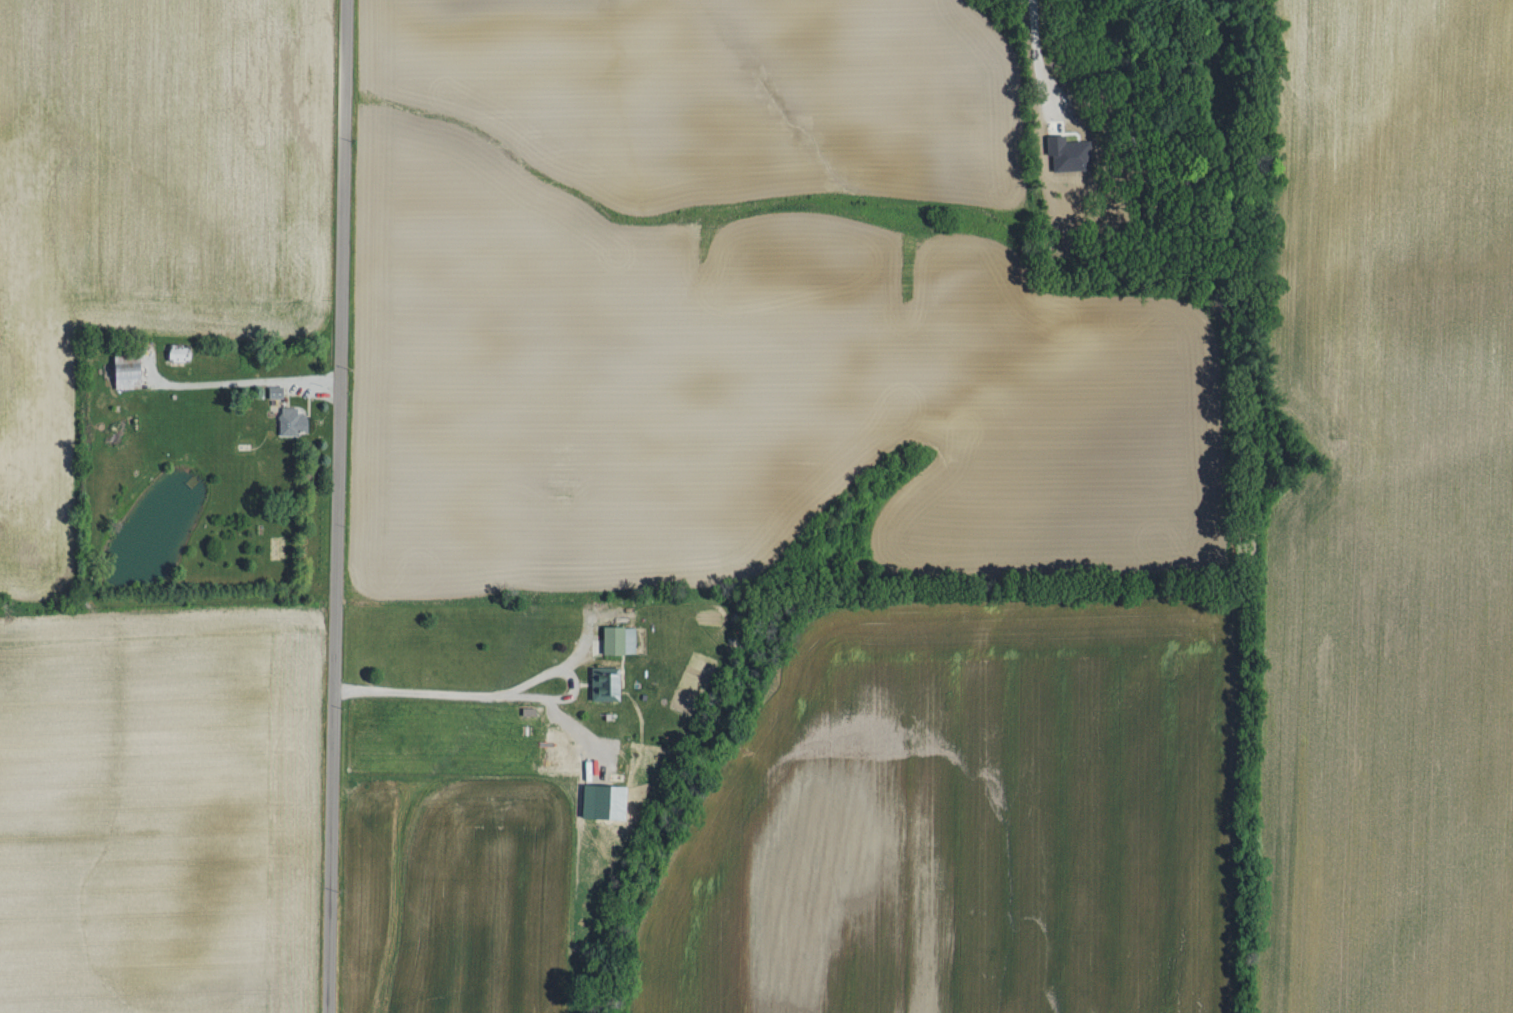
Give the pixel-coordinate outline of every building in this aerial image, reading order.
[(117,389),(143,389),(142,367),(116,367),(117,389)] [(282,407),(281,435),(309,435),(309,414),(299,413),(299,408),(282,407)] [(638,653),(637,626),(605,627),(605,654),(638,653)] [(593,671),(593,701),(621,700),(621,670),(593,671)] [(584,818),(627,819),(628,786),(585,784),(584,818)]
